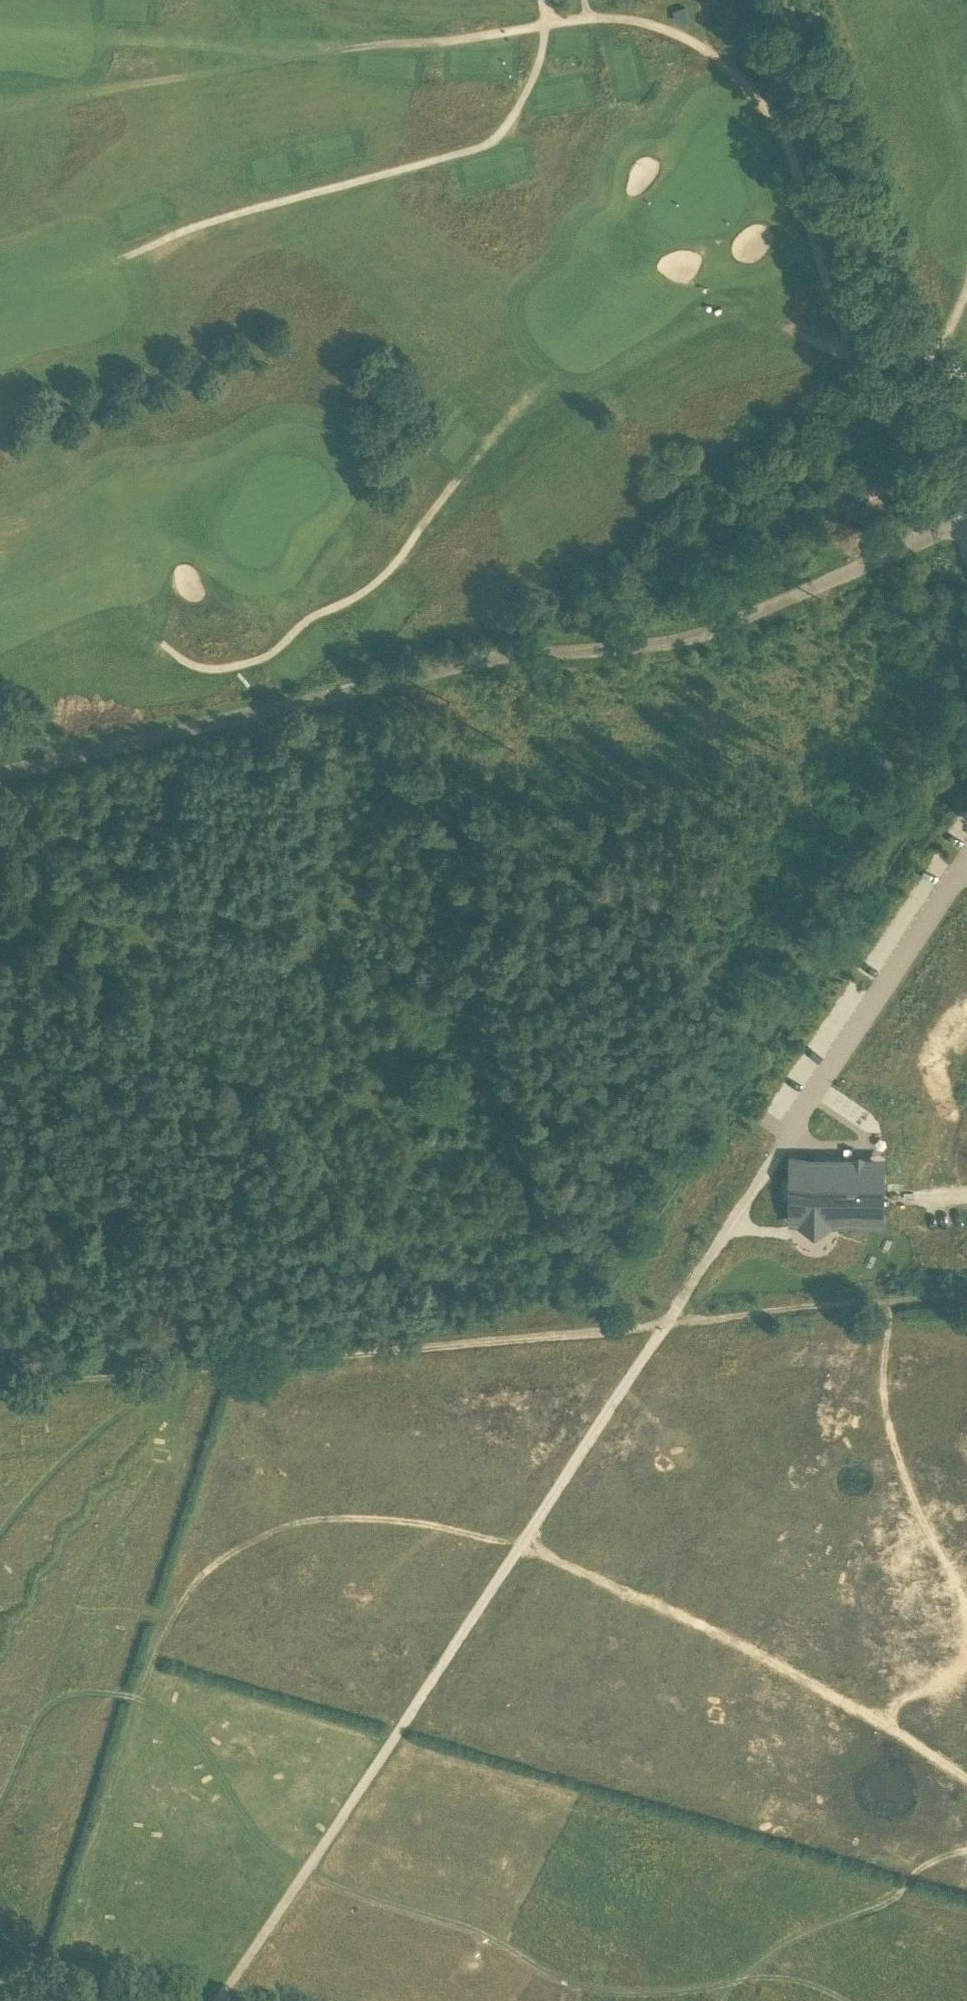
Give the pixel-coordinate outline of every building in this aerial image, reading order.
[(792,1169),(792,1211),(792,1212),(792,1214),(793,1216),(794,1217),(795,1218),(796,1219),(798,1220),(799,1221),(800,1221),(827,1221),(857,1221),(872,1221),(874,1221),(876,1220),(877,1219),(879,1218),(880,1217),(881,1215),(882,1213),(882,1211),(882,1206),(882,1190),(882,1169),(882,1167),(881,1165),(880,1163),(879,1162),(877,1160),(876,1159),(874,1159),(872,1159),(866,1159),(852,1159),(814,1159),(806,1159),(802,1159),(800,1159),(798,1159),(797,1160),(795,1161),(794,1163),(793,1164),(792,1166),(792,1168),(792,1169)]
